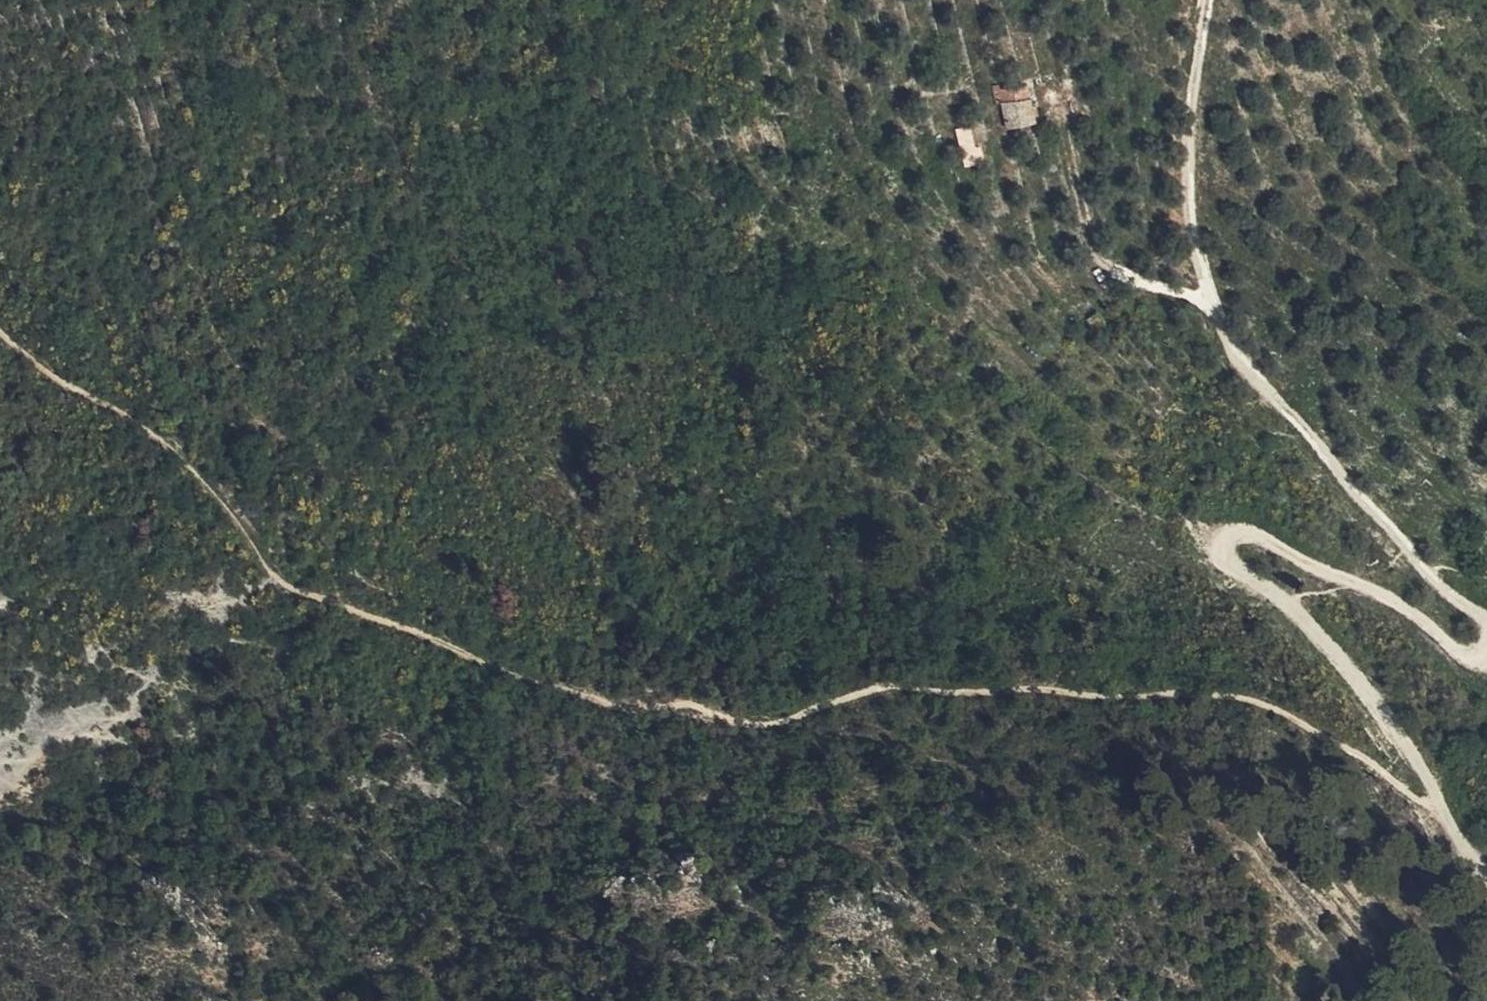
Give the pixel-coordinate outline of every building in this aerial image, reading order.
[(1020,108),(1046,100),(1038,74),(1011,80),(1020,108)] [(1050,112),(1046,100),(1020,108),(1023,121),(1050,112)] [(980,159),(972,125),(954,129),(962,163),(980,159)]
